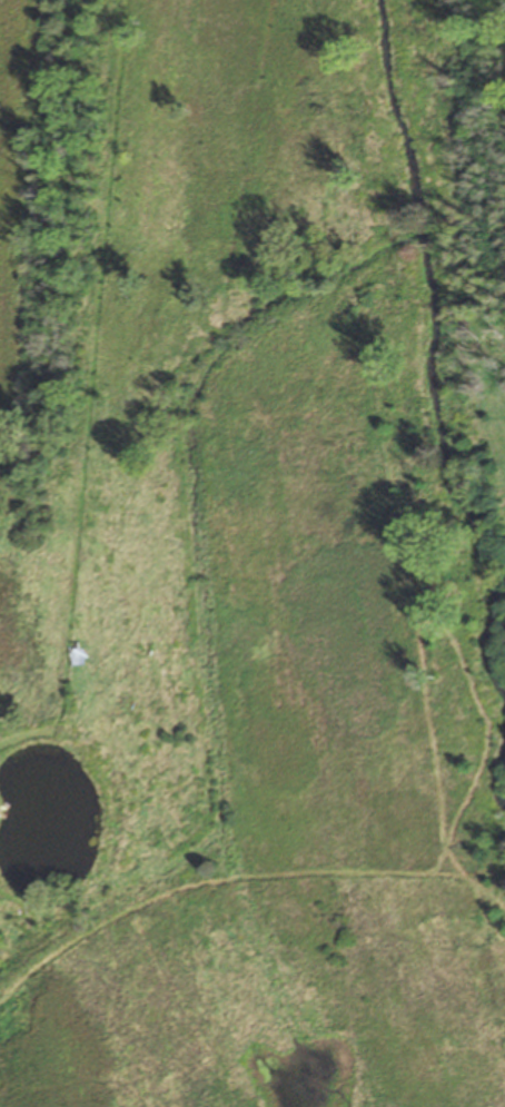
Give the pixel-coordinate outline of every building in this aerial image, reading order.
[(86,667),(86,650),(72,650),(72,667),(86,667)]
